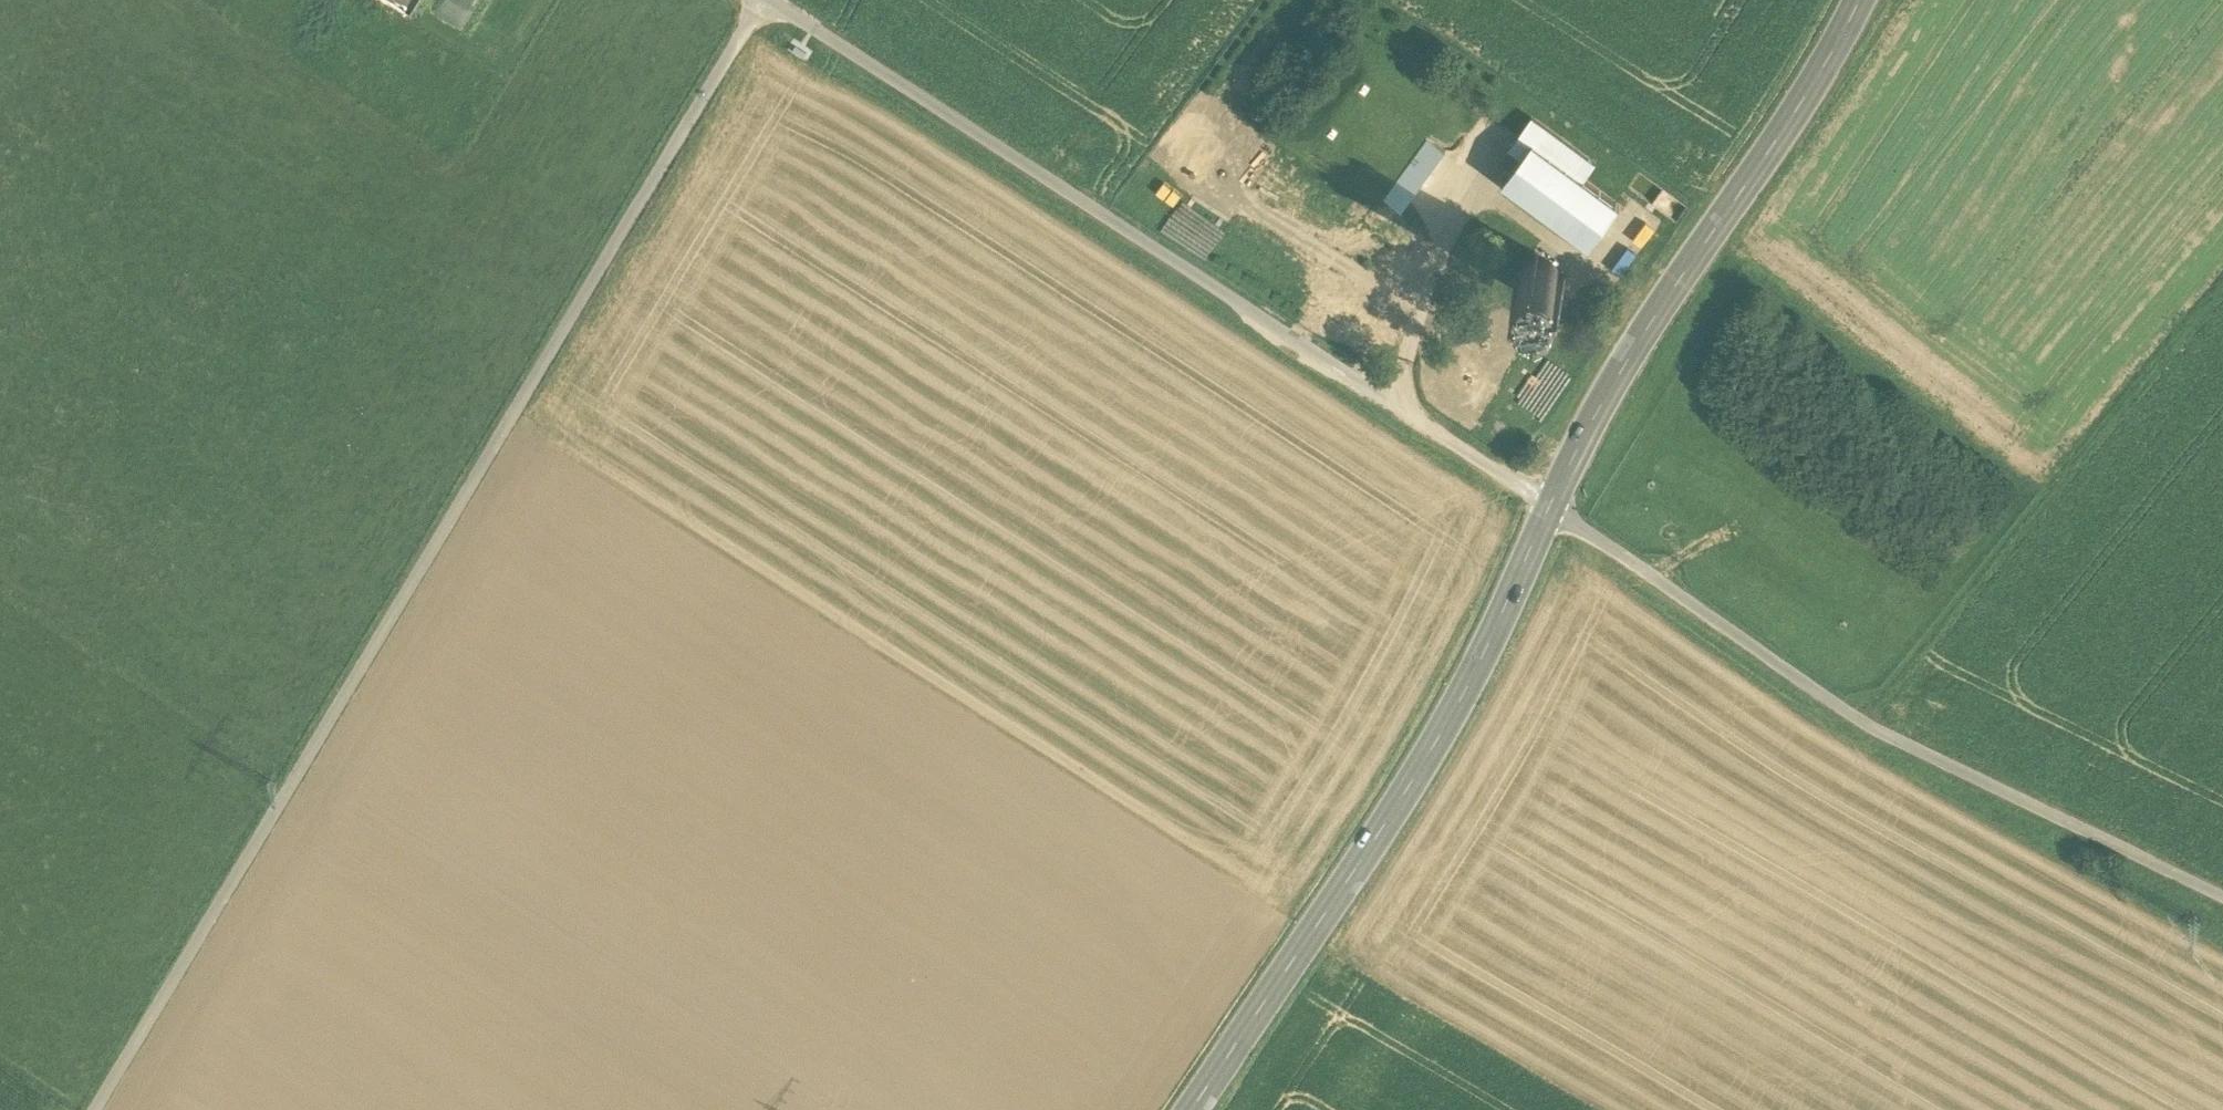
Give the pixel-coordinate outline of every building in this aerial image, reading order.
[(413,11),(419,0),(394,0),(413,11)] [(1595,162),(1532,116),(1518,135),(1530,144),(1503,181),(1589,244),(1619,203),(1583,178),(1595,162)] [(1428,135),(1396,180),(1397,181),(1386,196),(1402,207),(1445,147),(1428,135)] [(1546,258),(1539,257),(1538,252),(1534,253),(1535,258),(1529,261),(1523,266),(1520,272),(1519,279),(1514,280),(1515,284),(1520,283),(1523,289),(1528,294),(1534,298),(1541,298),(1542,303),(1546,303),(1545,298),(1552,295),(1557,290),(1560,283),(1561,276),(1566,276),(1565,272),(1560,273),(1558,267),(1555,263),(1552,261),(1550,259),(1546,258)]
